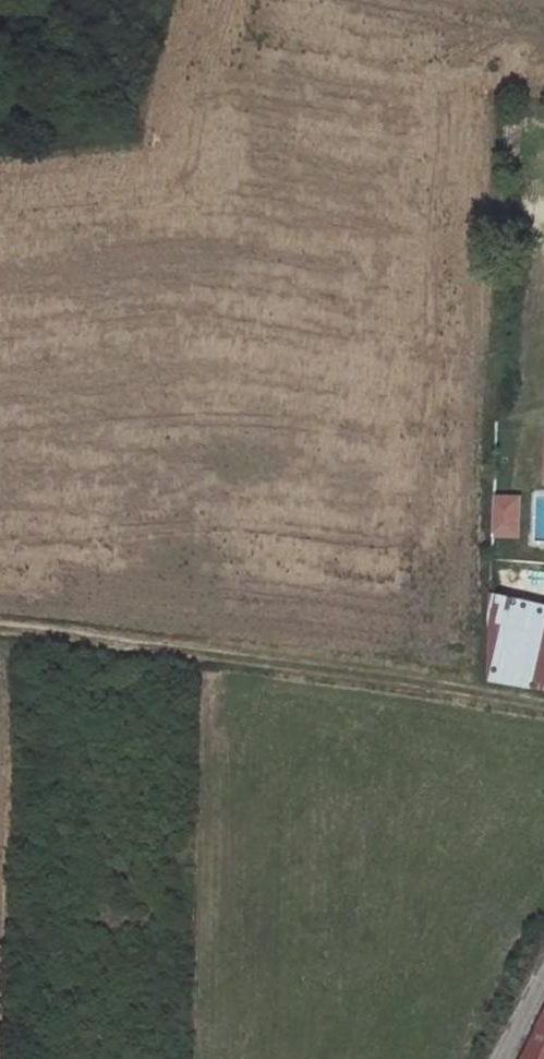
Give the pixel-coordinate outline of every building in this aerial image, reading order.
[(529,555),(543,556),(543,410),(529,555)] [(529,555),(519,654),(512,685),(543,693),(543,556),(529,555)] [(533,1054),(530,1058),(543,1058),(543,1033),(533,1054)] [(533,1054),(518,1046),(511,1058),(530,1058),(533,1054)]
